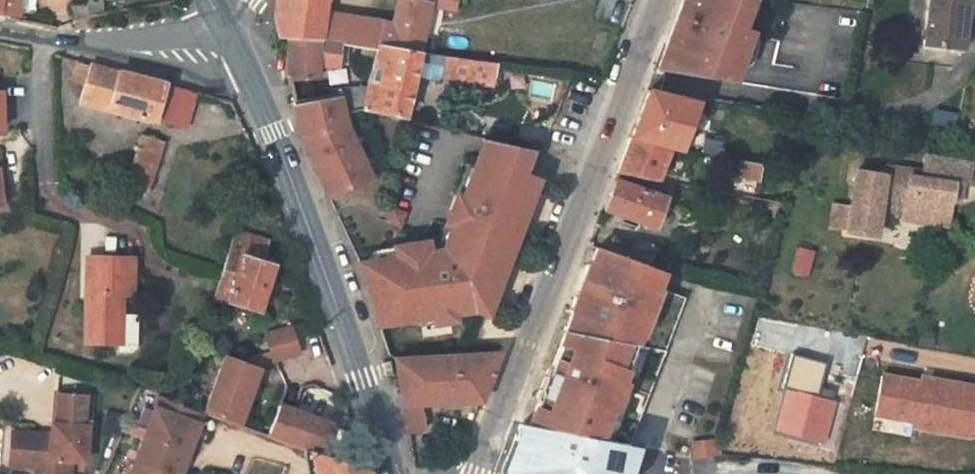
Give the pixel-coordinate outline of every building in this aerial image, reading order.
[(18,16),(19,0),(0,0),(0,15),(18,16)] [(77,22),(94,17),(107,14),(103,0),(86,0),(86,1),(71,5),(77,22)] [(325,0),(276,0),(274,20),(278,36),(288,37),(321,40),(324,12),(325,0)] [(429,6),(407,0),(397,0),(394,23),(383,21),(379,46),(419,53),(429,6)] [(677,13),(655,71),(731,82),(751,33),(741,29),(748,10),(742,8),(745,0),(682,0),(677,13)] [(742,8),(748,10),(751,0),(745,0),(742,8)] [(968,0),(929,0),(924,44),(953,47),(955,32),(963,33),(968,0)] [(429,6),(419,53),(440,56),(450,9),(429,6)] [(383,21),(324,12),(321,40),(340,44),(349,45),(376,50),(377,46),(379,46),(383,21)] [(961,48),(963,33),(955,32),(953,47),(961,48)] [(340,44),(321,40),(288,37),(289,79),(319,78),(320,66),(338,67),(338,65),(340,44)] [(348,65),(349,45),(340,44),(338,65),(348,65)] [(419,53),(379,46),(377,46),(376,50),(367,88),(362,108),(406,119),(419,53)] [(496,63),(440,56),(435,78),(493,85),(496,63)] [(184,128),(195,91),(171,84),(77,59),(71,78),(85,82),(80,101),(184,128)] [(630,136),(669,148),(678,150),(695,103),(685,100),(648,89),(630,136)] [(303,100),(293,102),(302,138),(312,162),(322,158),(326,167),(317,171),(327,194),(368,175),(342,114),(336,94),(303,100)] [(695,103),(697,96),(686,94),(685,100),(695,103)] [(161,142),(143,135),(126,185),(146,191),(161,142)] [(616,172),(657,180),(669,148),(630,136),(617,171),(616,172)] [(523,219),(538,179),(547,152),(485,139),(478,158),(464,196),(458,194),(452,209),(464,215),(445,252),(429,255),(426,240),(393,246),(393,248),(376,251),(371,254),(369,260),(358,262),(378,322),(432,314),(434,324),(453,321),(452,315),(474,311),(481,314),(515,222),(506,219),(508,213),(523,219)] [(757,180),(760,165),(731,159),(728,174),(757,180)] [(903,213),(947,220),(951,201),(953,183),(962,185),(964,185),(967,169),(938,164),(936,174),(935,179),(927,178),(927,172),(887,166),(885,173),(856,169),(846,232),(876,236),(881,206),(903,210),(903,213)] [(657,180),(616,172),(602,209),(654,228),(671,183),(657,180)] [(958,202),(962,185),(953,183),(951,201),(958,202)] [(388,213),(403,219),(406,212),(391,206),(388,213)] [(385,220),(400,226),(403,219),(388,213),(385,220)] [(487,316),(523,219),(508,213),(506,219),(515,222),(481,314),(487,316)] [(946,227),(947,220),(903,213),(902,220),(946,227)] [(214,298),(257,312),(272,264),(261,260),(264,252),(268,242),(235,231),(221,276),(214,298)] [(583,298),(579,296),(575,299),(570,311),(572,314),(565,331),(665,351),(684,299),(655,287),(662,272),(597,247),(591,263),(588,264),(584,276),(585,281),(589,283),(583,298)] [(261,260),(272,264),(275,255),(264,252),(261,260)] [(132,258),(86,257),(84,343),(120,344),(120,352),(131,352),(135,348),(135,316),(121,316),(121,295),(131,295),(132,258)] [(589,283),(585,281),(579,296),(583,298),(589,283)] [(267,335),(272,350),(275,358),(298,350),(292,334),(290,327),(267,335)] [(546,398),(539,401),(530,426),(598,440),(607,418),(635,428),(665,351),(565,331),(552,368),(555,374),(546,398)] [(272,350),(255,353),(257,361),(275,358),(272,350)] [(224,352),(202,411),(234,423),(257,361),(255,353),(238,356),(224,352)] [(481,403),(499,355),(395,361),(407,431),(418,429),(417,423),(422,422),(420,405),(481,403)] [(789,390),(816,397),(825,365),(795,357),(786,389),(789,390)] [(555,374),(552,368),(547,371),(537,397),(539,401),(546,398),(555,374)] [(923,381),(885,374),(877,417),(915,424),(914,428),(970,438),(974,412),(974,385),(923,376),(923,381)] [(819,442),(831,401),(816,397),(789,390),(778,431),(788,433),(786,441),(800,445),(802,438),(819,442)] [(12,432),(9,467),(35,468),(35,473),(70,473),(71,462),(85,464),(88,425),(84,425),(87,396),(55,394),(54,423),(51,422),(50,435),(50,439),(40,439),(41,434),(12,432)] [(131,473),(176,473),(177,472),(181,473),(194,438),(190,437),(193,429),(197,431),(203,415),(180,406),(181,403),(160,396),(131,473)] [(278,407),(267,435),(294,445),(304,448),(319,454),(329,426),(278,407)] [(618,444),(629,447),(635,428),(607,418),(598,440),(618,444)] [(530,426),(522,424),(502,473),(628,473),(636,448),(629,447),(598,440),(530,426)] [(294,445),(277,439),(269,460),(286,465),(290,456),(294,445)] [(715,455),(713,444),(692,446),(694,458),(702,457),(715,455)] [(369,472),(330,458),(320,454),(319,454),(304,448),(300,460),(311,460),(314,473),(369,473),(369,472)]
